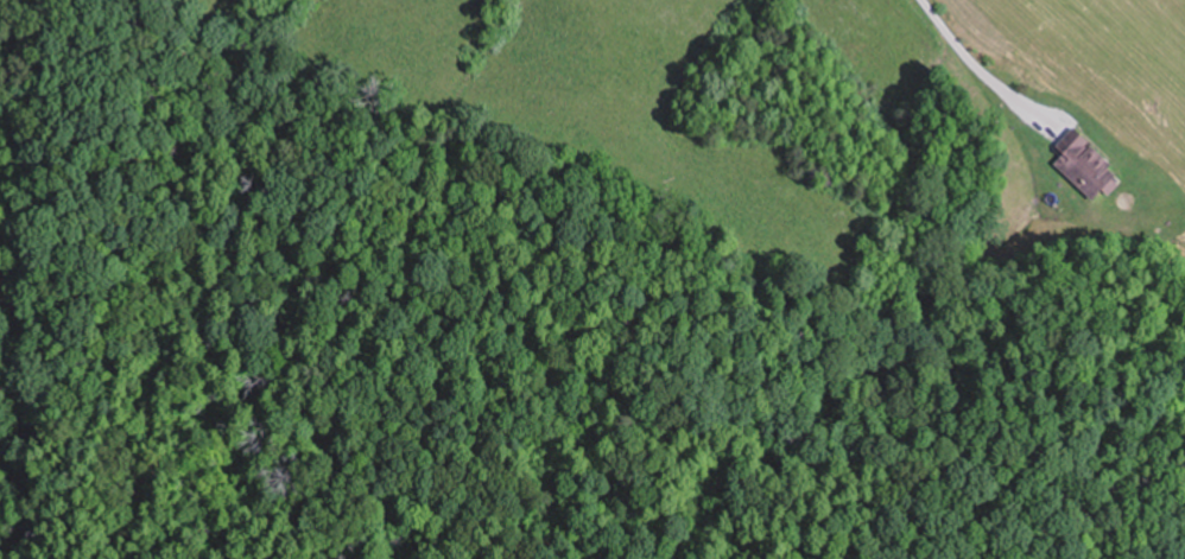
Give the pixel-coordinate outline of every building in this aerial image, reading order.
[(1058,161),(1098,202),(1126,175),(1077,125),(1057,144),(1066,153),(1058,161)]
